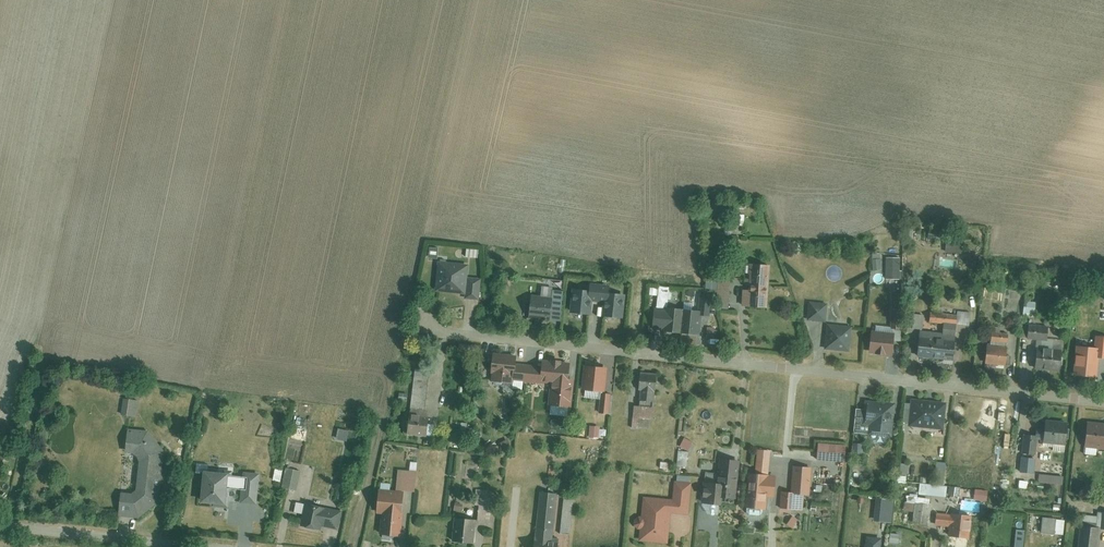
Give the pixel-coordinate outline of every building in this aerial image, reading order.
[(732,214),(731,224),(744,225),(745,215),(732,214)] [(948,239),(946,252),(963,254),(965,241),(948,239)] [(441,261),(436,291),(464,296),(469,266),(441,261)] [(742,307),(768,308),(770,266),(745,264),(742,307)] [(467,298),(481,300),(483,279),(470,278),(467,298)] [(717,280),(716,307),(729,308),(730,281),(717,280)] [(592,313),(593,299),(607,300),(605,319),(621,320),(623,293),(614,292),(615,290),(594,288),(594,287),(572,286),(570,311),(592,313)] [(657,286),(654,312),(665,313),(668,287),(657,286)] [(533,293),(529,315),(553,319),(555,307),(561,308),(564,291),(554,289),(552,296),(533,293)] [(808,318),(826,319),(827,302),(810,301),(808,318)] [(666,307),(664,331),(701,334),(703,310),(666,307)] [(921,357),(956,362),(961,326),(976,328),(978,315),(964,313),(964,317),(935,314),(934,324),(947,325),(946,336),(929,334),(931,318),(918,316),(916,331),(924,332),(921,357)] [(869,352),(893,354),(894,342),(900,342),(902,321),(892,320),(891,331),(871,330),(869,352)] [(1040,369),(1062,371),(1065,340),(1053,339),(1054,325),(1033,323),(1032,337),(1043,338),(1040,369)] [(829,349),(852,352),(855,328),(832,325),(829,349)] [(1005,362),(1011,331),(995,328),(994,339),(988,338),(984,359),(1005,362)] [(1097,357),(1103,357),(1103,338),(1096,337),(1095,348),(1098,349),(1097,357)] [(1074,374),(1095,376),(1097,357),(1098,349),(1095,348),(1077,347),(1074,374)] [(495,353),(493,378),(552,383),(550,403),(568,405),(572,364),(546,361),(546,366),(521,363),(521,355),(495,353)] [(605,367),(583,365),(581,391),(601,393),(599,413),(607,414),(609,392),(603,391),(605,367)] [(659,371),(642,369),(638,402),(656,403),(659,371)] [(115,413),(128,415),(130,397),(117,396),(115,413)] [(892,425),(894,400),(863,398),(863,408),(855,407),(853,424),(867,425),(866,434),(891,435),(892,425)] [(911,398),(908,423),(944,427),(947,402),(911,398)] [(639,405),(638,418),(653,420),(655,407),(639,405)] [(425,414),(406,412),(404,435),(423,437),(425,414)] [(1069,422),(1047,419),(1044,440),(1067,442),(1069,422)] [(1087,419),(1084,446),(1103,447),(1103,421),(1087,419)] [(590,426),(588,436),(597,438),(599,427),(590,426)] [(139,457),(136,492),(132,495),(120,494),(117,514),(142,517),(160,501),(165,453),(148,429),(128,428),(126,452),(136,453),(139,457)] [(1037,434),(1024,433),(1022,452),(1036,453),(1037,434)] [(507,438),(498,443),(502,449),(510,445),(507,438)] [(818,460),(846,461),(847,444),(819,443),(818,460)] [(775,475),(770,474),(771,455),(758,454),(758,457),(757,472),(747,471),(745,505),(766,506),(766,494),(774,495),(775,475)] [(1021,457),(1020,471),(1034,473),(1035,459),(1021,457)] [(705,480),(703,496),(703,503),(721,505),(722,498),(736,499),(740,463),(720,461),(718,481),(705,480)] [(943,486),(946,463),(928,461),(926,477),(921,476),(920,483),(943,486)] [(245,465),(244,475),(231,474),(232,466),(209,464),(209,471),(201,471),(199,485),(208,486),(206,503),(229,505),(231,488),(242,489),(241,501),(258,502),(261,466),(245,465)] [(792,491),(781,490),(779,509),(801,510),(803,492),(807,492),(809,467),(794,466),(792,491)] [(285,467),(281,486),(297,489),(301,470),(285,467)] [(275,468),(273,480),(280,482),(283,469),(275,468)] [(397,488),(379,487),(377,511),(382,512),(380,533),(401,535),(404,507),(402,507),(403,490),(415,491),(417,470),(399,469),(397,488)] [(1063,476),(1039,474),(1038,482),(1062,484),(1063,476)] [(671,498),(641,496),(637,539),(672,542),(675,512),(689,513),(691,483),(672,481),(671,498)] [(920,483),(919,492),(945,496),(947,487),(943,486),(920,483)] [(988,490),(949,486),(949,497),(987,501),(988,490)] [(912,524),(929,526),(931,505),(929,505),(930,499),(917,498),(917,494),(910,494),(910,496),(905,496),(904,502),(903,511),(913,511),(912,524)] [(533,540),(532,540),(532,546),(557,546),(557,543),(550,542),(555,497),(538,495),(533,540)] [(324,529),(325,525),(339,528),(343,510),(329,507),(330,501),(309,496),(302,525),(324,529)] [(894,500),(876,498),(873,521),(892,523),(894,500)] [(1098,513),(1082,512),(1079,546),(1098,546),(1100,528),(1103,529),(1103,511),(1098,511),(1098,513)] [(973,516),(935,513),(934,525),(949,526),(948,539),(968,541),(970,528),(971,528),(973,516)] [(797,519),(790,514),(785,523),(792,528),(797,519)] [(469,544),(471,518),(450,516),(448,542),(469,544)] [(1044,517),(1043,531),(1056,532),(1057,518),(1044,517)] [(864,546),(881,546),(882,538),(865,536),(864,546)]
